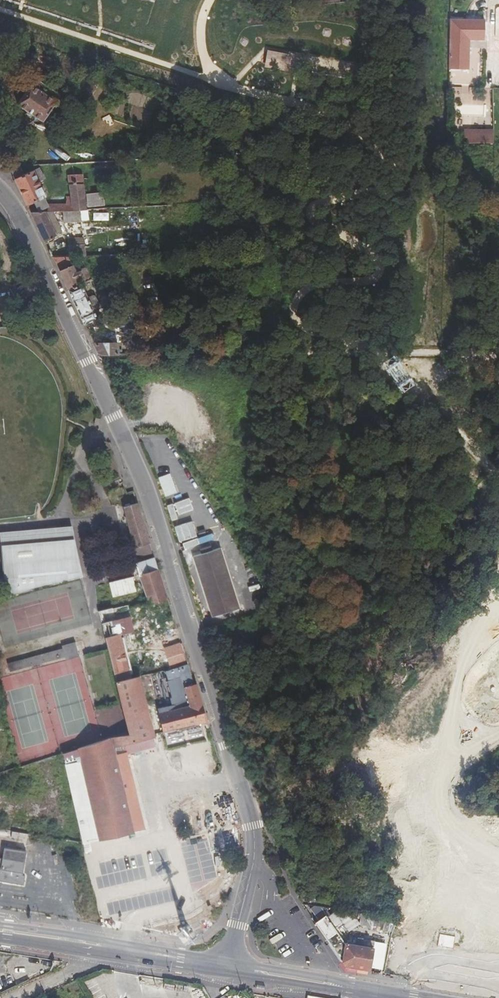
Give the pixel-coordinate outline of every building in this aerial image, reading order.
[(486,20),(451,21),(450,71),(469,70),(471,40),(486,40),(486,20)] [(296,56),(268,51),(265,66),(293,71),(296,56)] [(54,105),(60,95),(35,78),(17,104),(42,122),(44,119),(50,123),(59,109),(54,105)] [(451,97),(461,97),(461,87),(451,87),(451,97)] [(487,143),(488,129),(464,128),(464,142),(487,143)] [(23,174),(19,165),(13,165),(8,166),(14,179),(23,174)] [(32,170),(23,174),(14,179),(27,205),(45,196),(38,180),(43,178),(43,176),(41,171),(39,170),(36,169),(32,170)] [(85,208),(83,174),(69,174),(70,196),(65,197),(65,203),(47,204),(46,210),(62,209),(79,208),(85,208)] [(458,199),(448,198),(447,212),(457,212),(458,199)] [(79,208),(62,209),(62,221),(79,220),(79,208)] [(55,234),(43,210),(30,211),(44,240),(55,234)] [(139,216),(129,216),(129,225),(138,225),(139,216)] [(68,255),(69,255),(80,255),(85,255),(84,244),(68,245),(68,255)] [(68,255),(51,256),(53,257),(65,284),(83,324),(96,318),(92,310),(87,298),(80,284),(90,279),(85,267),(75,270),(69,255),(68,255)] [(93,296),(87,298),(92,310),(98,308),(98,306),(95,298),(93,296)] [(117,343),(94,343),(99,354),(117,354),(117,343)] [(122,507),(126,520),(135,548),(140,546),(150,543),(146,532),(137,503),(122,507)] [(69,531),(5,536),(9,593),(79,578),(69,531)] [(193,557),(213,617),(239,609),(220,548),(211,551),(202,554),(193,557)] [(143,590),(148,605),(167,600),(154,558),(135,564),(136,568),(143,590)] [(97,588),(102,606),(137,594),(137,592),(143,590),(136,568),(132,570),(136,581),(134,582),(132,577),(97,588)] [(102,748),(82,756),(103,844),(103,846),(134,839),(133,837),(137,836),(136,830),(132,831),(115,753),(155,743),(149,721),(139,682),(131,684),(120,642),(119,642),(111,613),(98,617),(116,686),(130,739),(116,742),(102,748)] [(64,651),(8,667),(10,674),(66,658),(67,661),(80,658),(76,645),(63,649),(64,651)] [(171,669),(187,664),(186,662),(181,645),(165,650),(171,669)] [(156,688),(164,687),(162,673),(153,675),(156,688)] [(193,685),(190,686),(182,688),(189,709),(158,719),(164,736),(208,723),(203,706),(196,684),(193,685)] [(82,756),(67,762),(89,858),(95,857),(92,847),(103,844),(82,756)] [(9,839),(25,841),(26,833),(10,831),(9,839)] [(0,859),(0,882),(9,883),(22,885),(23,879),(23,876),(20,876),(24,852),(2,849),(0,859)] [(392,932),(394,921),(361,915),(359,925),(369,926),(369,928),(392,932)] [(325,916),(315,923),(344,968),(369,973),(374,941),(352,937),(351,944),(346,944),(345,946),(342,941),(325,916)]
